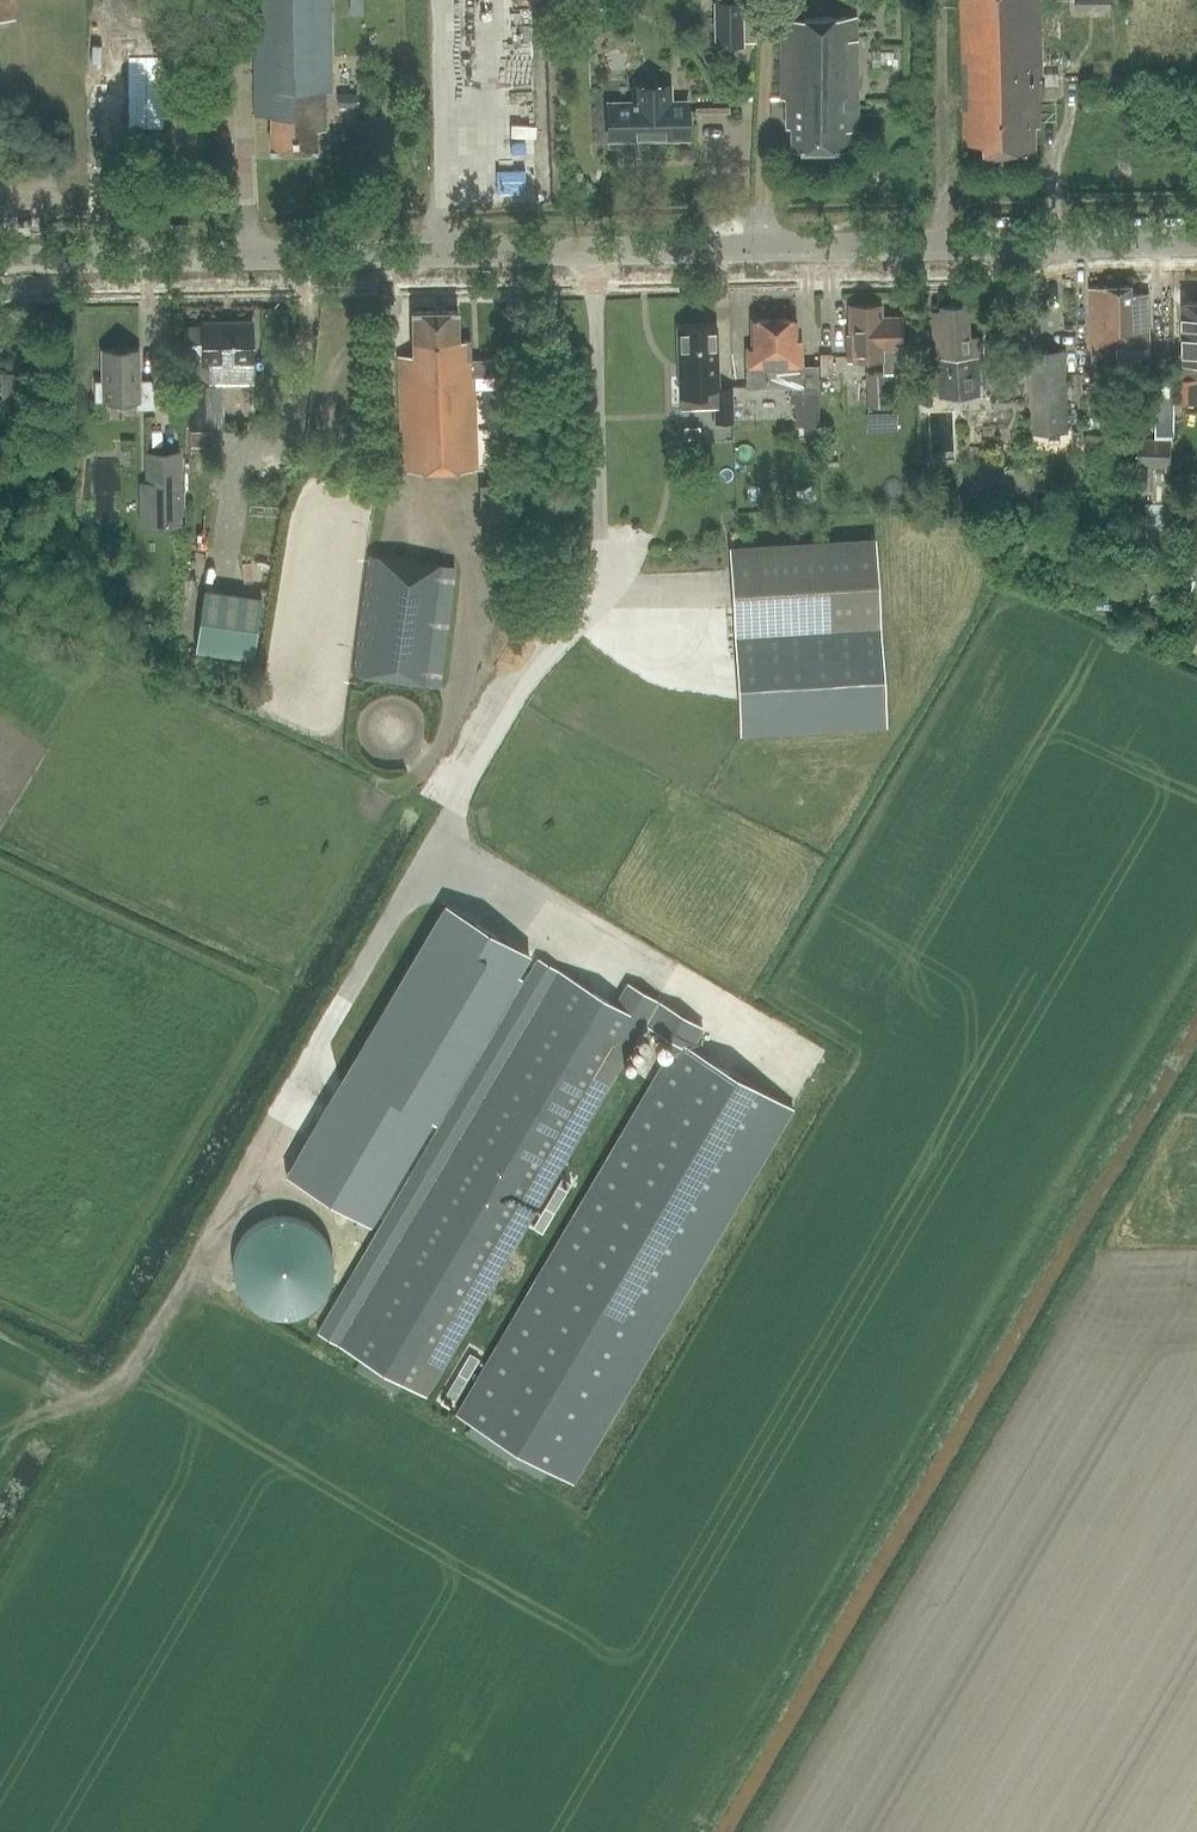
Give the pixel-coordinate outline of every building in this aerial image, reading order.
[(16,18),(16,0),(0,0),(0,19),(16,18)] [(357,94),(352,94),(352,80),(332,81),(331,0),(254,0),(255,115),(271,115),(271,130),(272,130),(272,151),(317,151),(316,129),(326,129),(326,107),(357,106),(357,94)] [(966,146),(987,145),(988,155),(1038,153),(1036,122),(1042,122),(1041,92),(1047,92),(1045,0),(962,0),(966,146)] [(743,46),(742,3),(717,3),(717,46),(743,46)] [(862,136),(858,17),(782,20),(785,104),(791,103),(792,133),(796,133),(797,158),(857,156),(857,136),(862,136)] [(165,133),(165,59),(127,60),(128,133),(165,133)] [(609,103),(610,140),(689,138),(688,102),(665,102),(665,86),(636,87),(636,100),(632,100),(632,103),(609,103)] [(1112,348),(1113,348),(1152,347),(1150,293),(1134,293),(1134,286),(1110,287),(1112,348)] [(1114,371),(1113,348),(1112,348),(1110,287),(1092,287),(1095,371),(1114,371)] [(1184,302),(1185,361),(1186,361),(1186,370),(1181,370),(1181,403),(1196,403),(1196,301),(1184,302)] [(904,349),(903,317),(881,317),(881,306),(851,307),(852,336),(848,336),(849,360),(882,359),(882,350),(904,349)] [(972,336),(970,306),(943,306),(944,311),(934,312),(936,357),(939,356),(941,397),(983,395),(982,355),(984,355),(983,336),(972,336)] [(403,471),(477,468),(475,373),(486,372),(486,371),(502,371),(502,357),(472,358),(471,339),(459,339),(459,309),(413,309),(413,353),(397,353),(403,471)] [(818,426),(818,366),(801,366),(800,348),(795,348),(795,319),(752,320),(752,349),(747,349),(748,387),(791,387),(791,404),(795,404),(795,427),(818,426)] [(254,384),(253,320),(202,321),(202,325),(185,326),(184,357),(186,357),(185,424),(223,424),(223,384),(254,384)] [(731,388),(718,389),(715,326),(677,327),(680,397),(706,396),(706,390),(715,389),(716,422),(733,422),(731,388)] [(1031,351),(1032,376),(1034,434),(1070,433),(1068,375),(1067,350),(1031,351)] [(139,408),(155,408),(155,381),(140,381),(140,351),(104,351),(104,381),(97,382),(97,401),(139,400),(139,408)] [(821,354),(821,375),(833,375),(833,354),(821,354)] [(919,368),(919,387),(937,386),(937,368),(919,368)] [(889,408),(887,374),(867,375),(869,409),(889,408)] [(23,418),(23,385),(3,385),(3,418),(23,418)] [(1099,434),(1099,420),(1087,420),(1087,508),(1127,508),(1127,433),(1099,434)] [(1173,439),(1141,438),(1141,465),(1158,466),(1158,479),(1172,479),(1173,439)] [(184,527),(182,451),(147,452),(147,482),(141,482),(142,528),(184,527)] [(876,539),(730,548),(742,733),(888,724),(876,539)] [(456,566),(368,555),(353,676),(441,686),(456,566)] [(255,674),(265,613),(209,604),(199,665),(255,674)] [(1146,618),(1146,628),(1161,628),(1162,618),(1146,618)] [(371,1223),(530,954),(446,904),(287,1174),(371,1223)] [(616,1001),(553,965),(548,974),(555,977),(339,1344),(361,1357),(355,1366),(398,1391),(403,1381),(428,1396),(647,1023),(660,1001),(627,982),(616,1001)] [(574,1481),(793,1109),(722,1067),(693,1050),(705,1028),(660,1001),(647,1023),(678,1041),(459,1414),(473,1422),(550,1467),(574,1481)]
